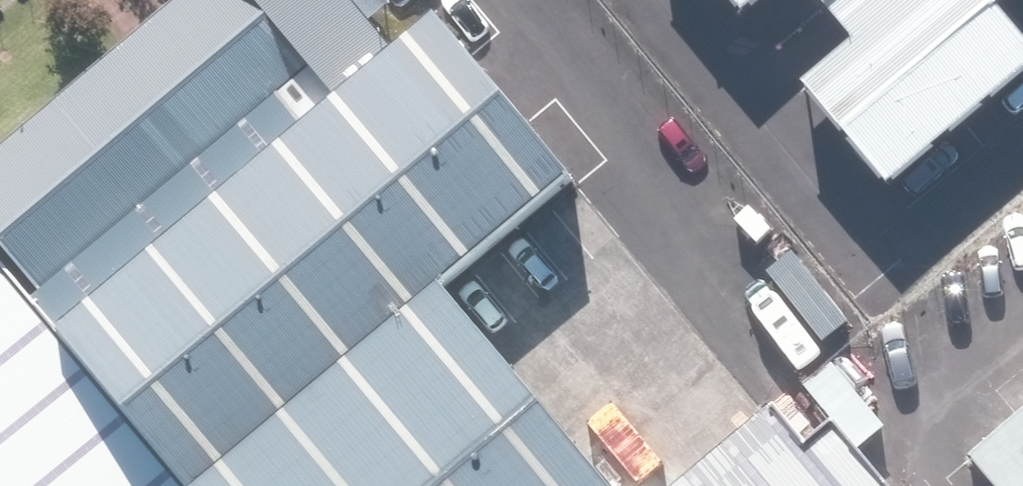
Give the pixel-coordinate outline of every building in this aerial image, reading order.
[(39,296),(310,72),(250,0),(175,0),(0,144),(0,248),(39,296)] [(310,72),(335,102),(393,53),(349,0),(250,0),(310,72)] [(748,12),(762,0),(738,0),(748,12)] [(857,44),(808,84),(896,190),(1022,85),(1022,34),(998,5),(1004,0),(821,0),(857,44)] [(440,25),(66,333),(193,485),(215,485),(457,287),(576,188),(440,25)] [(0,263),(0,485),(186,485),(0,263)] [(457,287),(215,485),(622,485),(457,287)] [(815,392),(701,485),(893,485),(815,392)] [(962,447),(994,485),(1022,485),(1022,397),(962,447)]
